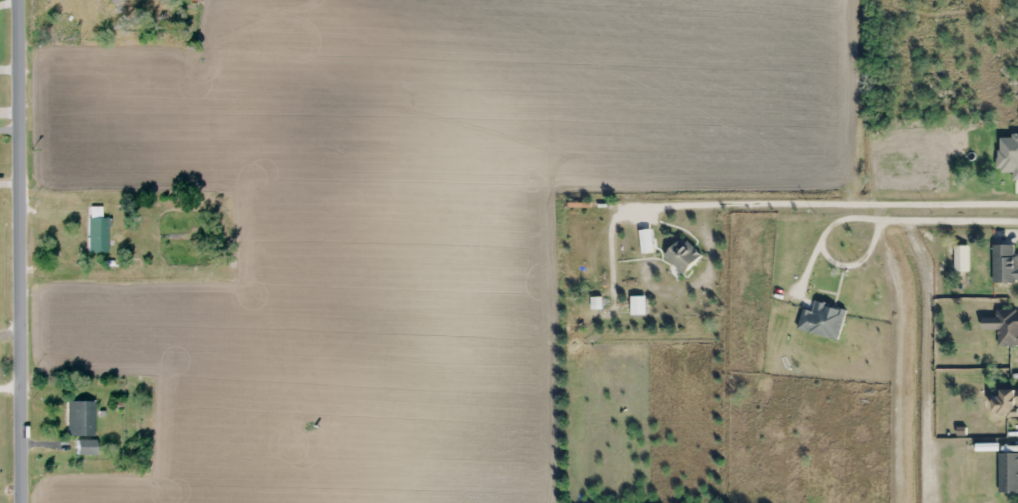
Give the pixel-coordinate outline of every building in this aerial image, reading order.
[(107,218),(86,218),(86,253),(107,253),(107,218)] [(700,256),(681,237),(663,255),(682,274),(700,256)] [(1013,253),(1013,244),(992,244),(992,282),(1017,282),(1017,253),(1013,253)] [(845,309),(814,302),(812,311),(802,308),(796,329),(837,340),(845,309)] [(981,330),(997,329),(997,346),(1017,346),(1017,309),(995,309),(995,317),(981,318),(981,330)] [(92,436),(92,401),(66,401),(66,436),(92,436)] [(93,441),(77,441),(77,454),(93,454),(93,441)] [(1017,493),(1017,453),(998,453),(998,493),(1017,493)]
